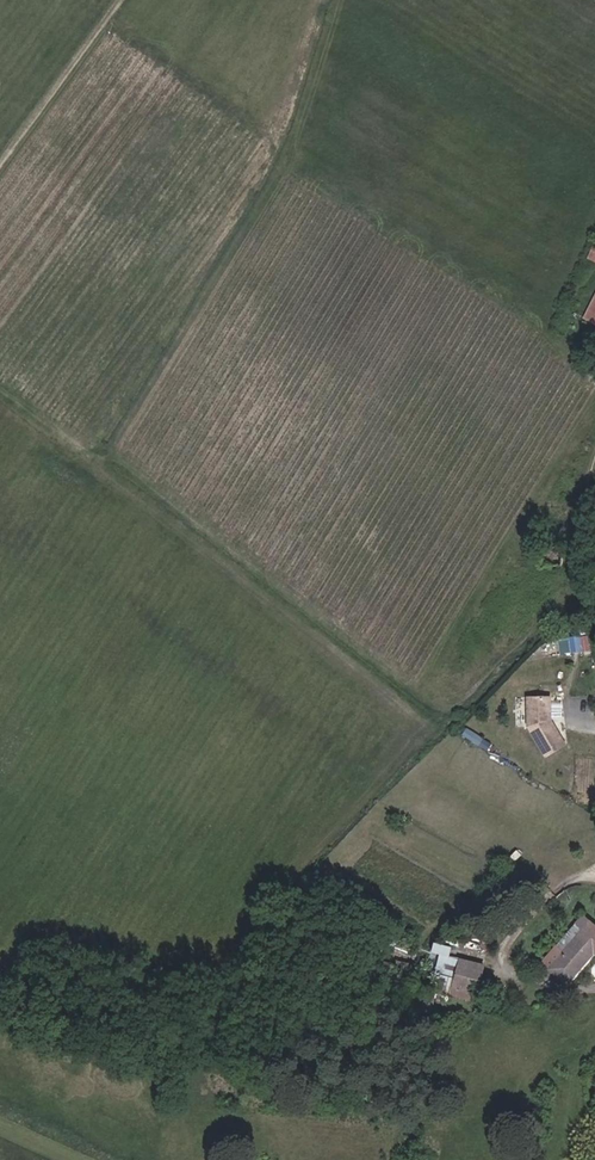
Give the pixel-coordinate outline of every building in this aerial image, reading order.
[(594,322),(594,300),(592,298),(582,313),(594,322)] [(544,569),(567,572),(571,535),(548,533),(544,569)] [(563,654),(591,649),(588,634),(561,638),(563,654)] [(552,723),(552,700),(529,701),(530,730),(548,760),(567,748),(552,723)] [(547,972),(564,985),(592,951),(594,953),(594,931),(578,917),(571,925),(579,931),(547,972)] [(547,972),(579,931),(571,925),(540,966),(547,972)] [(456,971),(478,975),(480,967),(458,962),(456,971)] [(470,996),(473,997),(478,975),(456,971),(454,983),(437,980),(434,995),(469,1001),(470,996)]
